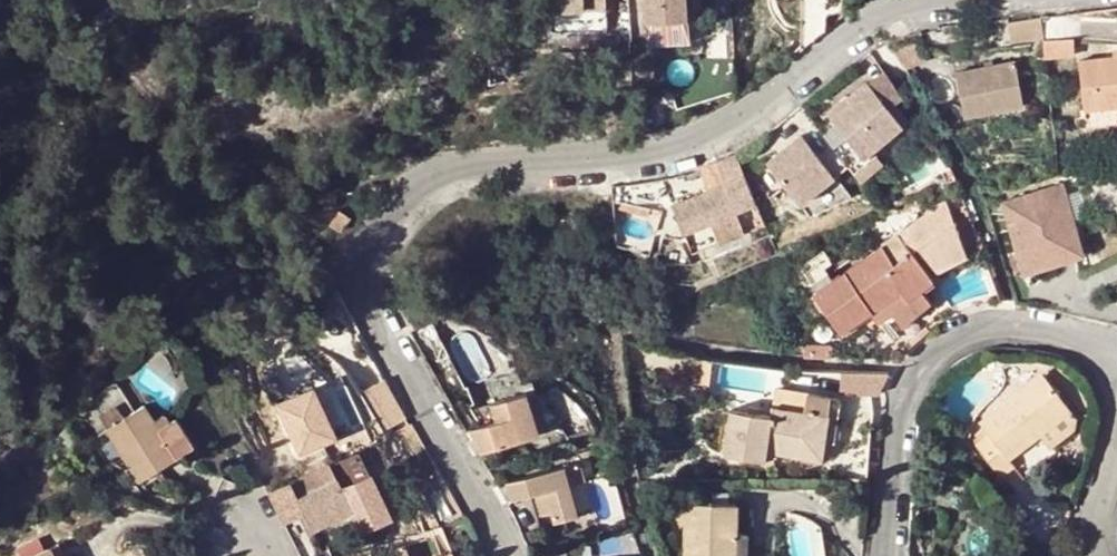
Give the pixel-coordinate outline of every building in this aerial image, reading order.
[(595,0),(559,0),(559,8),(545,9),(546,33),(597,31),(595,0)] [(597,31),(607,31),(606,0),(595,0),(597,31)] [(659,0),(643,0),(645,23),(660,22),(659,0)] [(660,22),(689,21),(687,0),(659,0),(660,22)] [(800,52),(810,44),(824,33),(825,0),(802,0),(800,52)] [(1041,16),(1006,20),(1008,38),(1043,35),(1041,16)] [(1042,38),(1043,57),(1073,55),(1072,36),(1042,38)] [(1080,65),(1086,111),(1116,107),(1116,60),(1080,65)] [(956,76),(964,120),(1023,108),(1015,66),(956,76)] [(883,69),(868,81),(890,108),(903,98),(883,69)] [(833,119),(865,158),(888,139),(904,126),(868,81),(849,98),(852,102),(833,119)] [(768,164),(801,205),(837,176),(804,135),(768,164)] [(888,139),(865,158),(875,170),(898,150),(888,139)] [(672,206),(684,235),(757,203),(737,154),(717,164),(726,184),(672,206)] [(1064,184),(1003,204),(1020,258),(1081,239),(1064,184)] [(348,219),(339,213),(331,226),(340,232),(348,219)] [(881,247),(814,294),(841,331),(871,310),(879,319),(890,311),(901,325),(930,305),(920,291),(932,282),(911,253),(898,234),(881,247)] [(1081,239),(1020,258),(1026,274),(1086,255),(1081,239)] [(712,369),(695,366),(691,392),(708,395),(712,369)] [(988,437),(975,447),(999,477),(1011,467),(1006,460),(1037,436),(1070,411),(1042,375),(979,424),(988,437)] [(331,434),(359,417),(334,376),(306,393),(331,434)] [(386,431),(408,419),(385,378),(363,391),(386,431)] [(283,388),(262,400),(294,456),(329,437),(299,384),(285,392),(283,388)] [(770,407),(772,407),(805,412),(808,394),(773,389),(770,407)] [(487,452),(548,435),(536,392),(502,401),(507,420),(480,427),(487,452)] [(765,452),(799,456),(802,438),(823,441),(833,442),(839,399),(808,394),(805,412),(772,407),(770,416),(730,410),(724,455),(764,461),(765,452)] [(146,411),(107,435),(140,486),(189,456),(165,418),(155,425),(146,411)] [(1075,418),(1070,411),(1037,436),(1043,443),(1075,418)] [(820,459),(823,441),(802,438),(799,456),(820,459)] [(578,466),(564,469),(569,487),(582,485),(578,466)] [(564,469),(509,481),(513,500),(537,495),(541,517),(553,514),(555,524),(575,520),(569,487),(564,469)] [(299,504),(291,487),(272,496),(288,528),(304,520),(313,536),(355,518),(364,536),(393,523),(372,480),(344,493),(339,486),(299,504)] [(685,504),(685,555),(737,555),(737,535),(737,505),(685,504)] [(737,535),(737,555),(747,555),(748,535),(737,535)]
